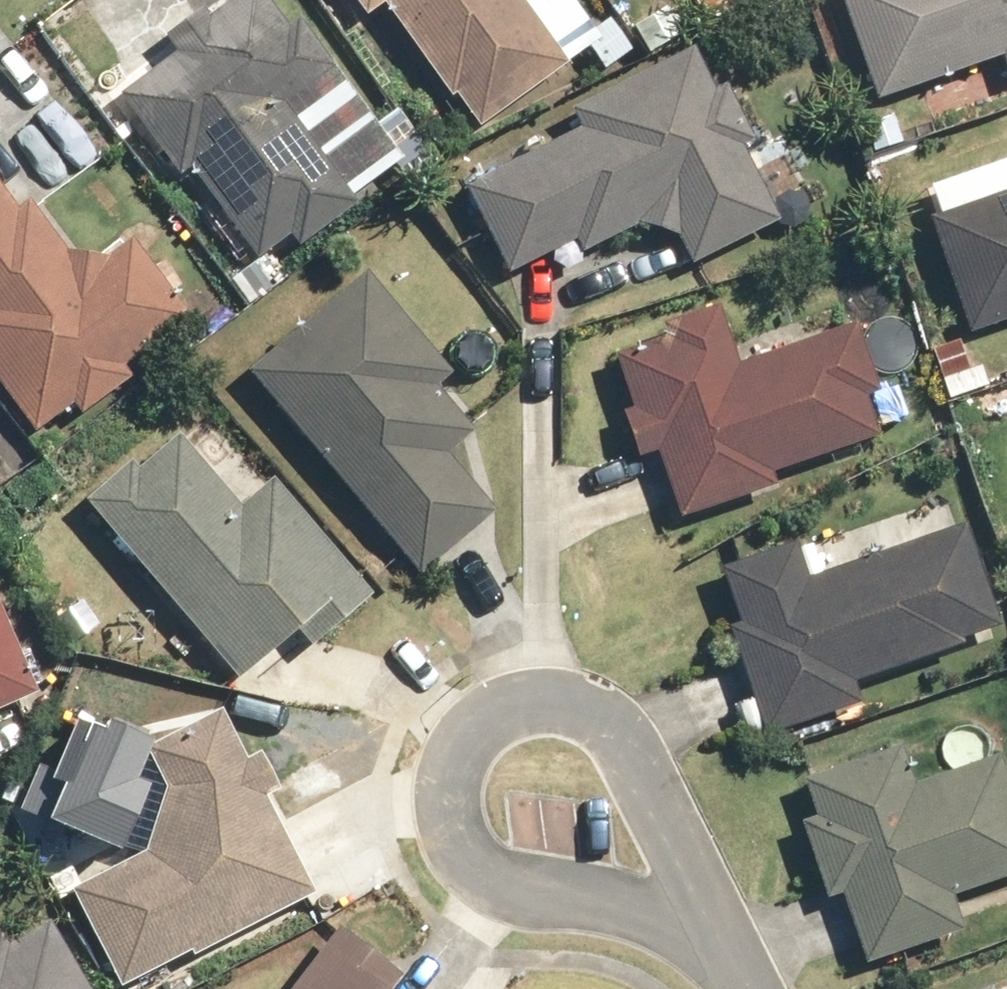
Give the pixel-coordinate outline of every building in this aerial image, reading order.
[(187,169),(258,269),(351,204),(279,102),(316,76),(262,0),(209,0),(157,37),(171,57),(113,97),(172,180),(187,169)] [(358,20),(383,3),(471,132),(561,71),(512,0),(344,0),(358,20)] [(999,61),(1006,81),(1006,0),(836,0),(873,106),(999,61)] [(676,237),(690,263),(769,222),(681,52),(563,113),(572,130),(459,188),(509,285),(629,224),(676,237)] [(59,251),(0,166),(0,392),(32,436),(186,322),(127,243),(104,260),(59,251)] [(923,216),(962,338),(1006,324),(1006,189),(923,216)] [(451,381),(362,274),(317,311),(239,374),(412,582),(490,517),(440,457),(467,435),(434,395),(451,381)] [(772,494),(766,473),(887,437),(854,324),(734,359),(722,317),(607,351),(659,527),(772,494)] [(234,690),(301,633),(311,644),(365,598),(269,485),(235,513),(166,432),(78,506),(234,690)] [(957,528),(814,574),(803,542),(715,570),(768,733),(856,705),(851,687),(994,640),(957,528)] [(30,697),(0,626),(0,710),(30,697)] [(159,796),(139,855),(60,892),(107,988),(123,988),(311,900),(266,799),(275,796),(260,754),(241,765),(216,713),(137,751),(159,796)] [(905,788),(889,746),(791,784),(861,966),(958,929),(947,900),(1006,877),(1006,797),(991,756),(905,788)] [(43,928),(0,952),(0,988),(77,988),(43,928)] [(328,931),(285,988),(387,988),(394,979),(328,931)]
